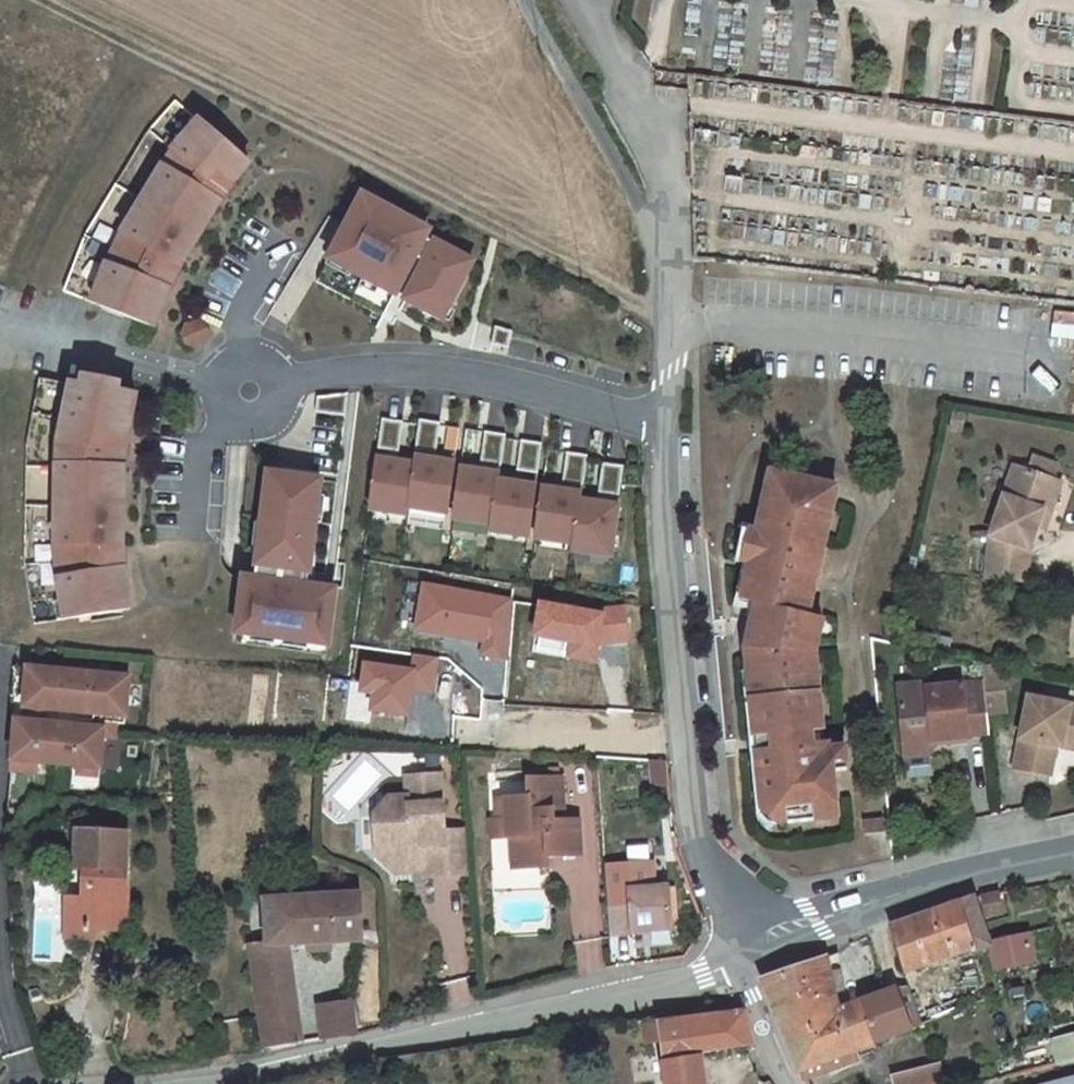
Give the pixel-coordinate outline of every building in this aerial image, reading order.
[(235,184),(250,166),(219,139),(176,102),(147,135),(86,237),(65,292),(92,302),(133,319),(156,327),(170,291),(150,279),(161,260),(162,259),(169,263),(181,269),(221,203),(203,191),(210,181),(217,171),(235,184)] [(235,184),(217,171),(210,181),(203,191),(221,203),(224,197),(235,184)] [(413,221),(363,196),(337,245),(338,245),(329,263),(397,297),(407,278),(415,282),(406,302),(427,313),(433,301),(450,310),(474,263),(409,229),(413,221)] [(181,269),(169,263),(162,259),(161,260),(150,279),(170,291),(177,275),(181,269)] [(407,278),(397,297),(406,302),(415,282),(407,278)] [(210,339),(201,321),(184,329),(191,347),(210,339)] [(103,469),(105,442),(128,445),(136,397),(118,393),(120,385),(84,379),(82,388),(41,380),(28,447),(25,566),(34,625),(63,620),(131,609),(125,570),(102,574),(100,546),(123,547),(125,469),(103,469)] [(442,414),(421,411),(417,441),(438,444),(442,414)] [(403,415),(382,412),(378,442),(399,445),(403,415)] [(506,427),(485,424),(481,454),(502,457),(506,427)] [(546,436),(525,433),(521,463),(541,466),(546,436)] [(128,445),(105,442),(103,469),(125,469),(125,462),(128,445)] [(588,447),(567,444),(563,475),(584,478),(588,447)] [(414,457),(416,458),(410,501),(447,505),(454,455),(416,450),(414,457)] [(414,457),(376,452),(370,502),(409,507),(410,501),(416,458),(414,457)] [(1033,453),(1030,464),(1056,474),(1060,462),(1033,453)] [(624,458),(603,455),(599,486),(620,489),(624,458)] [(492,517),(498,474),(500,474),(501,467),(462,462),(455,512),(492,517)] [(991,536),(987,579),(1027,583),(1030,549),(1037,527),(1053,480),(1014,467),(991,536)] [(763,811),(777,810),(778,824),(820,820),(818,807),(836,805),(833,771),(847,770),(846,749),(830,750),(829,744),(824,744),(823,738),(813,739),(812,732),(823,731),(816,658),(815,654),(815,652),(811,653),(810,647),(817,646),(823,619),(808,616),(815,585),(801,582),(803,575),(817,579),(829,524),(816,522),(820,505),(801,501),(806,481),(771,473),(757,534),(757,535),(758,535),(751,563),(751,564),(768,567),(766,576),(749,572),(743,601),(758,605),(757,606),(770,609),(763,638),(750,636),(747,650),(750,685),(763,683),(765,696),(751,697),(751,699),(765,698),(766,711),(753,713),(755,737),(777,735),(779,750),(757,753),(763,811)] [(500,474),(498,474),(492,517),(491,524),(528,529),(536,479),(500,474)] [(292,644),(322,648),(329,592),(303,588),(312,509),(302,508),(303,498),(313,499),(316,482),(262,475),(256,525),(266,527),(264,537),(255,536),(249,581),(236,580),(230,636),(242,638),(244,628),(257,629),(256,639),(279,642),(280,632),(293,634),(292,644)] [(1053,480),(1037,527),(1045,529),(1061,483),(1053,480)] [(574,536),(581,494),(582,494),(583,486),(544,481),(537,531),(574,536)] [(838,488),(806,481),(801,501),(820,505),(816,522),(829,524),(838,488)] [(582,494),(581,494),(574,536),(613,542),(619,499),(582,494)] [(447,505),(410,501),(409,507),(446,513),(447,505)] [(409,507),(370,502),(369,510),(408,515),(409,507)] [(410,524),(444,527),(445,513),(410,511),(410,524)] [(492,517),(455,512),(454,519),(491,524),(492,517)] [(528,529),(491,524),(490,531),(528,536),(528,529)] [(574,536),(537,531),(537,538),(573,543),(574,536)] [(742,561),(751,563),(758,535),(757,535),(757,534),(749,532),(742,561)] [(613,542),(574,536),(573,543),(612,549),(613,542)] [(123,547),(100,546),(102,574),(125,570),(123,553),(123,547)] [(383,579),(385,566),(369,563),(367,577),(383,579)] [(751,564),(749,572),(766,576),(768,567),(751,564)] [(615,602),(611,602),(607,634),(642,640),(647,607),(615,602)] [(770,609),(757,606),(750,636),(763,638),(770,609)] [(541,723),(550,638),(542,638),(533,722),(541,723)] [(594,643),(550,638),(541,723),(584,728),(587,703),(580,702),(581,693),(588,694),(594,643)] [(129,677),(44,669),(15,667),(10,714),(16,714),(16,716),(32,717),(30,742),(14,741),(12,767),(22,768),(23,761),(36,762),(79,766),(95,767),(99,767),(102,735),(115,736),(116,723),(125,724),(129,677)] [(1005,696),(1002,669),(983,670),(984,684),(986,699),(1005,696)] [(750,685),(751,697),(765,696),(763,683),(750,685)] [(929,754),(940,740),(968,737),(966,722),(988,720),(988,715),(986,699),(984,684),(927,690),(926,684),(898,687),(905,756),(929,754)] [(587,703),(588,694),(581,693),(580,702),(587,703)] [(1007,713),(1005,696),(986,699),(988,715),(1007,713)] [(751,699),(753,713),(766,711),(765,698),(751,699)] [(1073,740),(1073,707),(1029,698),(1015,769),(1050,776),(1056,746),(1062,747),(1064,738),(1073,740)] [(30,742),(32,717),(16,716),(14,741),(30,742)] [(968,737),(989,735),(988,720),(966,722),(968,737)] [(813,739),(823,738),(823,731),(812,732),(813,739)] [(777,735),(755,737),(757,753),(779,750),(777,735)] [(1064,738),(1062,747),(1073,750),(1073,740),(1064,738)] [(36,762),(23,761),(22,768),(36,769),(36,762)] [(95,767),(79,766),(79,773),(94,775),(95,767)] [(560,768),(549,768),(550,777),(560,777),(560,768)] [(443,832),(439,775),(405,777),(406,797),(389,799),(373,800),(374,816),(375,838),(393,853),(395,875),(415,873),(414,863),(424,862),(425,873),(425,878),(470,875),(466,831),(465,831),(443,832)] [(564,810),(562,778),(527,779),(528,798),(497,800),(497,822),(506,822),(508,838),(512,838),(513,870),(548,868),(548,858),(582,856),(580,820),(564,821),(554,822),(554,811),(564,810)] [(838,818),(836,805),(818,807),(820,820),(838,818)] [(564,821),(564,810),(554,811),(554,822),(564,821)] [(864,821),(865,834),(884,833),(883,819),(864,821)] [(675,843),(673,821),(662,822),(664,843),(675,843)] [(508,838),(506,822),(497,822),(490,823),(491,839),(508,838)] [(126,930),(128,890),(124,890),(127,832),(82,831),(81,848),(76,848),(75,865),(75,869),(89,870),(88,888),(84,888),(83,900),(67,899),(65,938),(92,940),(93,929),(126,930)] [(393,853),(375,838),(377,860),(395,875),(393,853)] [(425,873),(424,862),(414,863),(415,873),(425,873)] [(628,878),(608,880),(610,906),(630,903),(629,891),(628,878)] [(318,898),(317,887),(297,888),(298,899),(318,898)] [(668,888),(629,891),(630,903),(610,906),(608,906),(611,937),(633,935),(633,933),(672,929),(668,888)] [(996,894),(984,896),(988,915),(999,913),(996,894)] [(266,901),(264,901),(267,944),(267,948),(289,946),(309,945),(329,944),(365,942),(363,912),(362,895),(318,898),(298,899),(266,901)] [(973,898),(892,928),(906,972),(971,949),(972,951),(990,945),(973,898)] [(990,940),(993,969),(1037,963),(1034,934),(990,940)] [(289,1046),(289,1045),(288,1045),(287,1044),(286,1042),(286,1037),(286,1035),(288,1034),(289,1034),(290,1033),(291,1032),(293,1032),(295,1033),(297,1035),(299,1036),(299,1038),(299,1039),(299,1041),(299,1042),(298,1044),(303,1043),(289,946),(267,948),(267,944),(251,947),(265,1049),(289,1046)] [(329,952),(329,944),(309,945),(309,953),(329,952)] [(762,980),(800,1071),(855,1050),(910,1029),(896,989),(838,1011),(833,991),(830,975),(839,973),(836,955),(826,959),(762,980)] [(839,973),(830,975),(833,991),(843,989),(839,973)] [(904,986),(896,989),(910,1029),(919,1026),(904,986)] [(969,1002),(969,1001),(968,1000),(967,999),(965,998),(964,998),(962,999),(961,999),(960,1001),(959,1003),(959,1004),(960,1006),(961,1007),(962,1007),(963,1008),(965,1008),(967,1007),(968,1007),(969,1005),(969,1004),(969,1002)] [(353,1003),(318,1007),(322,1040),(357,1035),(353,1003)] [(658,1024),(667,1083),(704,1083),(699,1051),(753,1044),(745,1013),(661,1023),(658,1024)] [(293,1032),(291,1032),(290,1033),(289,1034),(288,1034),(286,1035),(286,1037),(286,1042),(287,1044),(288,1045),(289,1045),(290,1046),(291,1046),(294,1046),(296,1046),(298,1044),(299,1042),(299,1041),(299,1039),(299,1038),(299,1036),(297,1035),(295,1033),(293,1032)] [(1059,1040),(1066,1064),(1073,1062),(1073,1037),(1059,1040)] [(1059,1040),(1052,1042),(1059,1066),(1066,1064),(1059,1040)] [(855,1050),(800,1071),(805,1082),(844,1067),(843,1065),(859,1059),(855,1050)] [(892,1077),(892,1081),(889,1082),(890,1083),(946,1083),(941,1064),(892,1077)]
